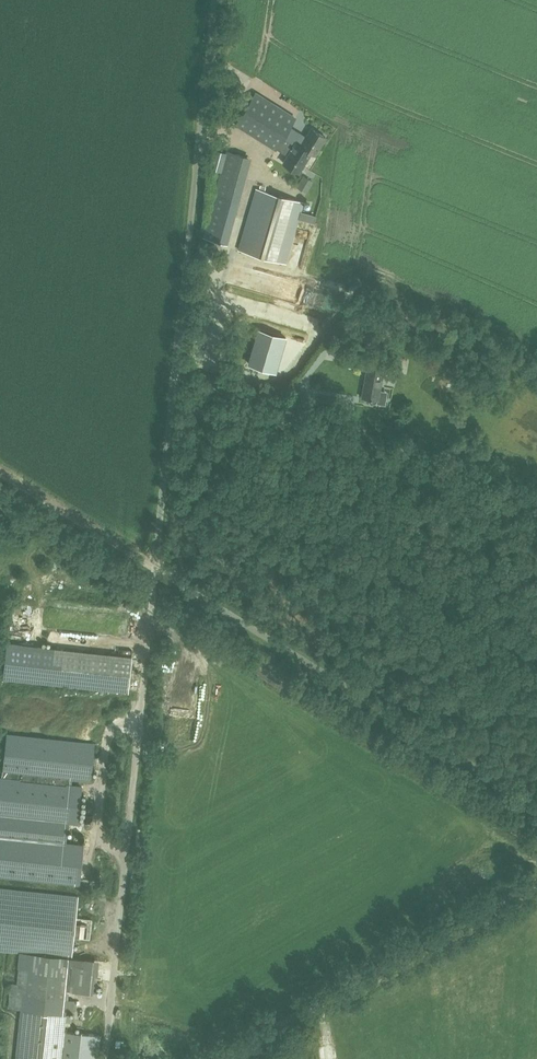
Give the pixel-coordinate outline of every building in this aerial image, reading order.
[(315,155),(326,137),(312,128),(301,145),(296,142),(294,145),(283,138),(296,118),(256,93),(236,124),(276,149),(279,145),(290,152),(283,162),(298,172),(311,152),(315,155)] [(212,167),(220,170),(225,153),(216,150),(212,167)] [(241,200),(235,198),(247,156),(228,151),(210,215),(234,223),(241,200)] [(305,175),(298,186),(306,191),(313,180),(305,175)] [(303,202),(257,188),(239,249),(286,263),(303,202)] [(252,271),(250,290),(286,294),(288,275),(252,271)] [(388,390),(380,389),(384,372),(389,373),(391,371),(398,372),(400,357),(392,356),(391,360),(363,354),(360,367),(367,369),(362,396),(377,399),(376,403),(385,404),(388,390)] [(284,417),(286,404),(274,402),(272,415),(284,417)] [(10,529),(0,527),(0,540),(8,541),(10,529)] [(3,678),(128,692),(132,655),(7,642),(3,678)] [(8,735),(4,778),(0,778),(0,875),(80,883),(84,844),(66,842),(69,821),(78,822),(82,786),(71,785),(72,777),(90,779),(94,743),(8,735)] [(0,889),(0,948),(69,956),(72,936),(89,938),(91,920),(73,918),(75,898),(0,889)] [(19,968),(17,986),(11,985),(8,1009),(22,1010),(17,1058),(60,1058),(66,1010),(74,1011),(75,1000),(68,999),(71,974),(19,968)] [(101,1030),(68,1028),(67,1045),(68,1046),(67,1058),(98,1058),(102,1058),(104,1039),(101,1039),(101,1030)]
